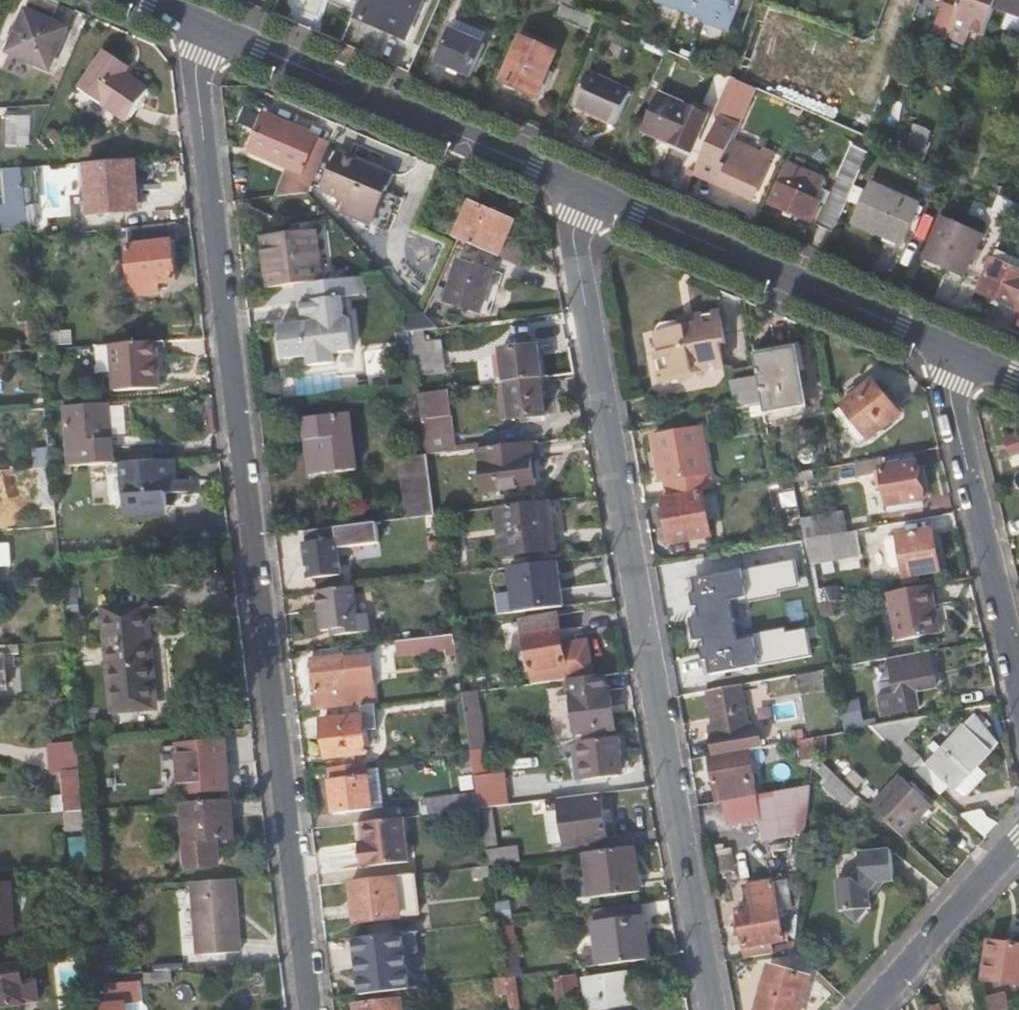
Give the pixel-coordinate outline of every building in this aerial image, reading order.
[(357,17),(405,38),(422,0),(364,0),(357,17)] [(707,17),(705,21),(731,30),(742,0),(659,0),(707,17)] [(998,0),(963,0),(960,7),(950,38),(950,39),(967,44),(971,30),(986,35),(997,4),(998,0)] [(997,4),(1011,9),(1006,25),(1018,29),(1018,0),(998,0),(997,4)] [(937,33),(950,38),(960,7),(947,3),(937,33)] [(6,53),(50,71),(69,27),(27,10),(6,53)] [(452,28),(439,61),(471,76),(485,43),(483,42),(487,34),(456,19),(452,28)] [(787,28),(769,77),(840,102),(857,54),(787,28)] [(521,36),(501,81),(538,97),(558,51),(521,36)] [(150,89),(128,74),(132,69),(104,49),(78,85),(126,121),(150,89)] [(590,71),(574,104),(617,124),(633,89),(590,71)] [(734,117),(749,84),(745,82),(738,79),(723,112),(734,117)] [(661,91),(644,129),(692,152),(709,112),(661,91)] [(734,117),(723,112),(718,123),(729,128),(734,117)] [(248,153),(297,178),(299,179),(298,183),(296,181),(289,195),(308,193),(310,188),(330,142),(268,113),(248,153)] [(29,146),(30,116),(4,116),(3,145),(29,146)] [(718,123),(697,168),(720,178),(718,182),(753,198),(775,149),(729,128),(718,123)] [(936,131),(917,123),(906,152),(925,161),(936,131)] [(817,223),(835,231),(874,139),(870,137),(857,131),(817,223)] [(323,191),(347,202),(343,213),(385,231),(400,197),(388,192),(395,176),(340,152),(323,191)] [(139,209),(135,159),(85,162),(89,213),(139,209)] [(789,162),(771,204),(811,222),(829,179),(789,162)] [(28,228),(27,225),(25,204),(22,167),(4,168),(8,212),(0,212),(0,230),(28,228)] [(872,180),(855,221),(906,242),(923,202),(872,180)] [(471,200),(452,238),(458,241),(498,258),(507,240),(516,220),(471,200)] [(1018,201),(1016,200),(1010,213),(1018,217),(1018,201)] [(37,204),(25,204),(27,225),(39,224),(37,204)] [(986,232),(943,214),(925,255),(966,274),(986,232)] [(177,282),(169,224),(126,228),(134,297),(160,295),(159,284),(177,282)] [(265,237),(270,287),(297,284),(322,281),(317,232),(265,237)] [(530,251),(507,240),(498,258),(521,268),(530,251)] [(996,257),(1018,267),(1018,253),(1001,245),(996,257)] [(996,257),(982,291),(1018,307),(1018,267),(996,257)] [(482,313),(499,272),(467,258),(449,298),(482,313)] [(945,271),(939,297),(955,301),(961,274),(945,271)] [(301,323),(281,325),(284,357),(310,354),(311,364),(334,361),(333,350),(354,348),(350,315),(345,315),(343,297),(361,295),(359,277),(322,281),(297,284),(299,302),(304,301),(306,322),(301,323)] [(676,312),(677,319),(695,317),(694,313),(693,309),(676,312)] [(695,317),(677,319),(663,322),(659,330),(662,350),(657,351),(661,379),(688,373),(688,371),(724,364),(720,341),(725,341),(720,317),(710,311),(694,313),(695,317)] [(405,315),(407,332),(409,332),(424,330),(438,328),(425,315),(424,313),(405,315)] [(25,315),(26,333),(38,333),(36,314),(25,315)] [(412,356),(428,354),(424,330),(409,332),(411,350),(412,356)] [(72,331),(38,333),(39,340),(39,347),(73,344),(72,331)] [(398,352),(411,350),(409,332),(407,332),(396,334),(398,352)] [(27,341),(39,340),(38,333),(26,333),(27,341)] [(161,388),(158,341),(136,342),(111,344),(114,392),(161,388)] [(502,349),(506,383),(543,378),(540,345),(502,349)] [(782,349),(783,354),(796,351),(799,367),(806,365),(802,345),(782,349)] [(783,354),(755,359),(757,374),(762,402),(764,415),(807,407),(799,367),(796,351),(783,354)] [(428,354),(412,356),(416,378),(447,373),(444,352),(428,354)] [(731,379),(736,407),(762,402),(757,374),(731,379)] [(547,417),(543,378),(506,383),(510,421),(547,417)] [(899,413),(873,380),(857,393),(851,397),(832,413),(858,445),(899,413)] [(847,392),(851,397),(857,393),(858,390),(854,386),(847,392)] [(427,456),(455,452),(452,434),(443,435),(441,418),(450,417),(446,390),(437,391),(418,394),(427,454),(427,456)] [(64,408),(68,467),(106,464),(115,463),(111,404),(64,408)] [(763,405),(750,407),(752,418),(765,416),(764,415),(763,405)] [(318,458),(320,475),(357,469),(350,414),(304,419),(309,459),(318,458)] [(443,435),(452,434),(450,417),(441,418),(443,435)] [(667,479),(669,495),(713,487),(703,426),(656,435),(664,480),(667,479)] [(1004,438),(1014,466),(1018,465),(1018,432),(1004,438)] [(537,487),(533,443),(481,449),(486,494),(537,487)] [(36,450),(37,469),(40,469),(51,468),(49,449),(36,450)] [(925,499),(916,452),(880,458),(883,473),(889,506),(925,499)] [(398,459),(407,519),(414,518),(422,517),(436,516),(427,456),(427,454),(398,459)] [(311,476),(320,475),(318,458),(309,459),(311,476)] [(857,479),(883,473),(880,458),(854,463),(857,479)] [(176,479),(174,459),(123,463),(127,516),(168,513),(167,492),(196,489),(195,478),(176,479)] [(118,518),(127,516),(123,463),(115,463),(106,464),(109,496),(116,496),(118,518)] [(51,468),(40,469),(43,508),(54,507),(51,468)] [(10,479),(14,531),(56,527),(54,507),(43,508),(33,509),(30,477),(10,479)] [(703,491),(662,498),(671,543),(711,535),(703,491)] [(555,550),(549,502),(497,508),(503,557),(555,550)] [(845,511),(801,519),(805,540),(849,532),(845,511)] [(436,516),(422,517),(429,561),(442,559),(436,516)] [(377,523),(304,531),(306,543),(305,543),(310,579),(326,577),(326,583),(342,580),(338,548),(380,543),(377,523)] [(941,572),(933,529),(898,536),(887,538),(892,563),(902,561),(905,579),(941,572)] [(863,555),(858,530),(849,532),(805,540),(810,566),(863,555)] [(1,544),(0,542),(0,588),(4,588),(2,566),(16,565),(15,543),(1,544)] [(456,553),(448,554),(449,566),(457,565),(456,553)] [(709,675),(810,657),(806,634),(781,638),(780,633),(736,641),(735,636),(730,605),(729,600),(773,593),(772,588),(797,584),(793,561),(692,578),(694,592),(689,593),(692,607),(697,606),(698,612),(699,617),(689,619),(693,641),(702,639),(704,646),(699,647),(701,661),(706,660),(709,675)] [(563,608),(558,564),(510,569),(516,613),(563,608)] [(773,593),(729,600),(730,605),(778,596),(778,592),(798,589),(797,584),(772,588),(773,593)] [(942,633),(932,585),(889,593),(898,642),(942,633)] [(359,613),(357,587),(316,592),(321,632),(339,630),(339,635),(369,630),(367,612),(359,613)] [(112,712),(157,708),(146,605),(103,608),(112,712)] [(522,621),(532,686),(563,682),(570,681),(593,678),(588,643),(578,644),(563,646),(560,626),(559,616),(522,621)] [(784,628),(735,636),(736,641),(780,633),(781,638),(806,634),(805,629),(784,633),(784,628)] [(454,635),(396,642),(397,652),(427,648),(428,653),(445,651),(446,657),(457,655),(456,653),(454,635)] [(18,645),(0,647),(0,690),(7,690),(5,656),(19,655),(18,645)] [(338,658),(337,649),(319,651),(320,660),(338,658)] [(470,650),(456,653),(457,655),(459,673),(473,672),(470,650)] [(935,687),(929,652),(889,660),(896,694),(878,697),(881,717),(918,710),(914,691),(935,687)] [(312,661),(318,711),(326,710),(360,706),(374,705),(369,656),(344,659),(343,657),(338,658),(320,660),(312,661)] [(801,696),(835,690),(832,670),(815,672),(796,676),(801,696)] [(610,689),(605,690),(603,677),(593,678),(570,681),(572,694),(578,736),(616,730),(610,689)] [(751,730),(742,686),(723,689),(706,691),(714,728),(709,729),(713,755),(742,751),(763,747),(759,729),(751,730)] [(859,701),(839,706),(845,733),(864,729),(859,701)] [(377,724),(374,705),(360,706),(363,726),(377,724)] [(363,726),(360,706),(326,710),(327,722),(322,723),(326,759),(367,754),(363,726)] [(485,751),(481,717),(466,719),(471,752),(474,752),(482,751),(485,751)] [(928,765),(955,789),(991,752),(999,745),(976,717),(965,728),(928,765)] [(870,728),(905,760),(915,750),(904,740),(928,718),(870,728)] [(816,738),(797,741),(799,761),(814,761),(815,756),(816,738)] [(622,776),(618,740),(577,745),(581,781),(622,776)] [(62,796),(64,812),(70,811),(83,809),(79,765),(78,746),(77,743),(49,745),(52,771),(60,770),(62,796)] [(201,743),(177,745),(180,794),(230,791),(227,748),(201,750),(201,743)] [(746,773),(742,751),(713,755),(703,758),(707,781),(712,780),(714,780),(718,802),(721,802),(757,795),(753,772),(746,773)] [(471,752),(459,754),(462,774),(474,772),(471,752)] [(382,811),(377,773),(367,774),(366,765),(329,769),(334,817),(382,811)] [(845,807),(857,795),(833,773),(823,785),(845,807)] [(901,775),(871,808),(904,838),(934,806),(901,775)] [(477,793),(480,810),(493,808),(508,806),(505,781),(476,785),(477,793)] [(807,834),(812,785),(757,795),(721,802),(726,826),(755,820),(759,843),(807,834)] [(421,800),(422,817),(468,811),(480,810),(477,793),(421,800)] [(604,810),(602,794),(547,801),(549,812),(558,811),(564,844),(585,842),(585,845),(608,841),(605,825),(604,810)] [(64,812),(62,796),(51,797),(52,813),(64,812)] [(235,840),(233,799),(202,800),(180,803),(185,859),(218,856),(217,841),(235,840)] [(482,828),(485,846),(498,844),(493,808),(480,810),(482,824),(482,828)] [(85,831),(83,809),(70,811),(64,812),(65,832),(85,831)] [(480,810),(468,811),(471,826),(482,824),(480,810)] [(407,863),(401,819),(362,824),(364,844),(357,845),(360,869),(407,863)] [(68,838),(71,867),(89,866),(86,836),(68,838)] [(516,846),(486,850),(488,866),(518,863),(516,846)] [(642,893),(635,848),(583,855),(590,899),(642,893)] [(861,921),(869,911),(871,908),(874,907),(873,899),(872,892),(881,882),(888,881),(896,880),(893,849),(862,852),(863,868),(855,878),(840,879),(840,888),(843,911),(846,911),(861,921)] [(219,867),(218,856),(185,859),(186,869),(219,867)] [(488,866),(472,868),(474,880),(490,877),(488,866)] [(417,916),(412,875),(364,881),(352,883),(356,923),(417,916)] [(242,951),(236,879),(191,882),(196,956),(242,951)] [(888,881),(881,882),(872,892),(873,899),(888,881)] [(738,909),(747,957),(760,955),(773,953),(771,943),(784,941),(778,908),(773,885),(773,882),(744,887),(748,907),(738,909)] [(788,882),(773,885),(778,908),(792,906),(788,882)] [(15,934),(13,884),(0,885),(0,935),(15,934)] [(510,901),(496,903),(499,921),(512,919),(510,901)] [(642,906),(591,912),(592,921),(643,915),(642,906)] [(597,965),(598,967),(646,961),(642,937),(646,936),(645,925),(644,920),(643,915),(592,921),(597,959),(597,965)] [(355,941),(360,996),(414,990),(409,934),(355,941)] [(987,940),(981,980),(1018,985),(1018,945),(987,940)] [(514,944),(500,946),(505,978),(516,977),(519,977),(514,944)] [(20,958),(0,960),(0,1009),(36,1006),(33,983),(23,983),(20,958)] [(580,967),(597,965),(597,959),(579,962),(580,967)] [(808,977),(770,965),(757,1009),(797,1009),(808,977)] [(171,969),(145,972),(146,982),(171,981),(171,969)] [(590,1009),(604,1009),(632,1007),(626,973),(585,979),(590,1009)] [(577,974),(552,978),(557,1009),(577,1005),(575,988),(579,987),(577,974)] [(516,977),(505,978),(507,993),(510,1009),(520,1009),(516,977)] [(502,994),(507,993),(505,978),(493,980),(495,996),(502,995),(502,994)] [(100,986),(102,1009),(146,1009),(146,1007),(141,1002),(140,983),(100,986)] [(1005,1009),(1008,1009),(1004,994),(980,1001),(983,1009),(1004,1009),(1005,1009)] [(357,1009),(403,1009),(402,1000),(356,1004),(357,1009)]
